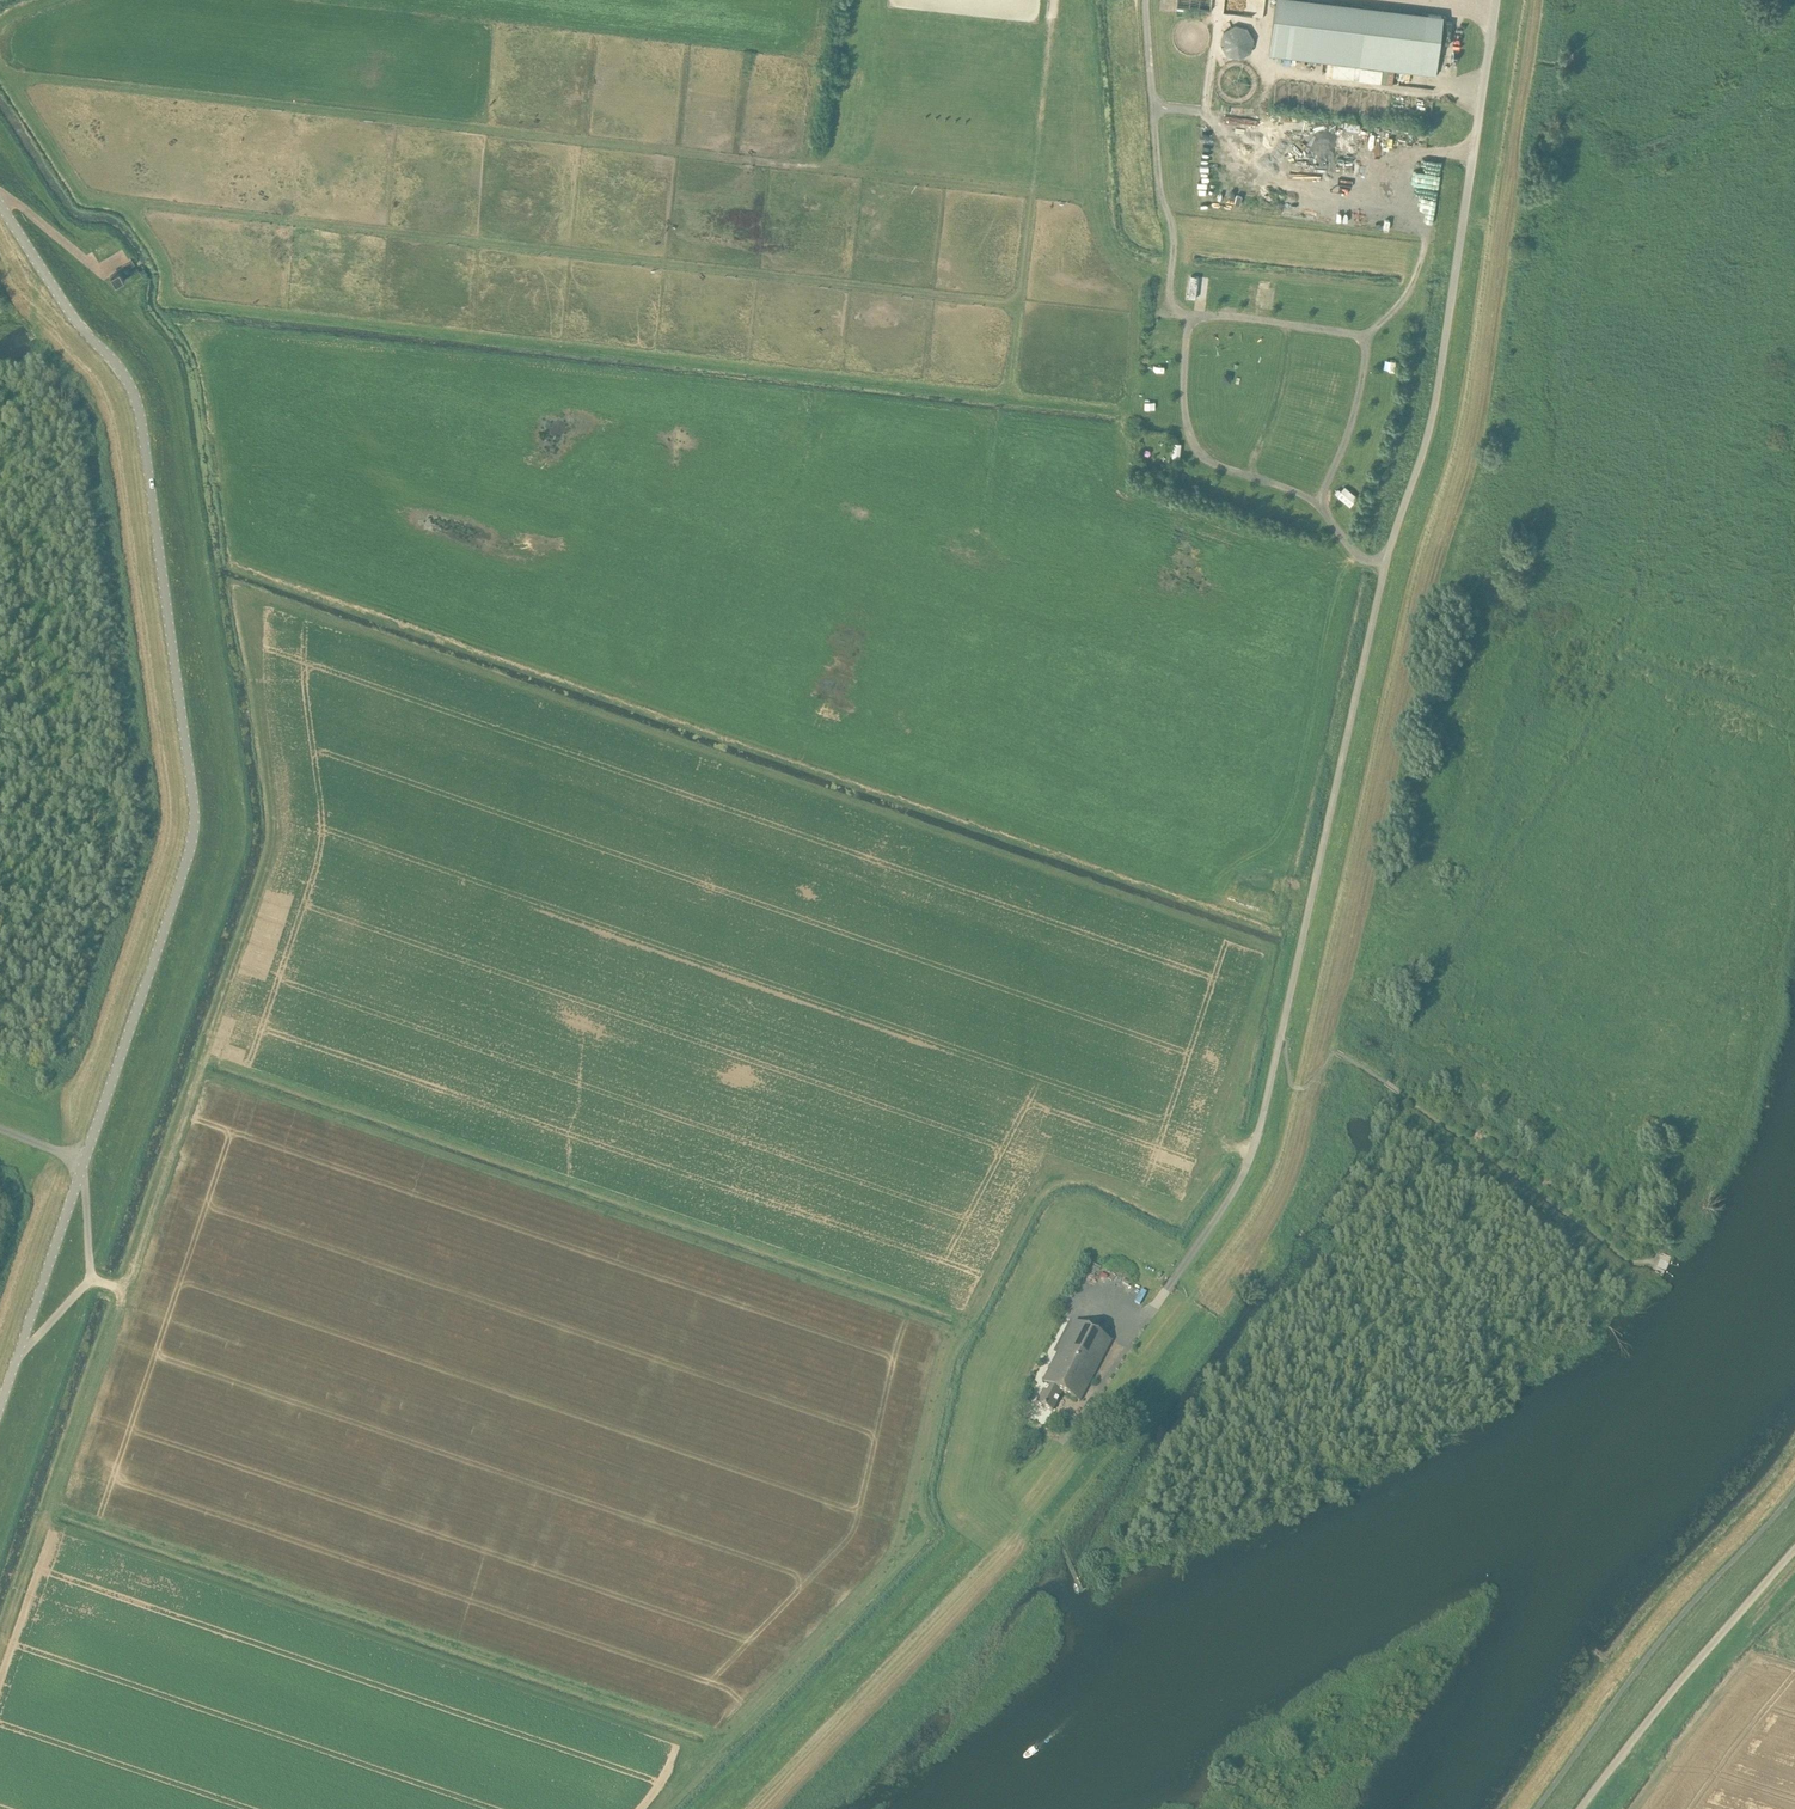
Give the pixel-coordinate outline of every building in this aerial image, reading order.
[(1268,56),(1435,78),(1443,15),(1329,0),(1276,0),(1268,56)] [(1191,276),(1188,298),(1196,299),(1198,277),(1209,278),(1206,300),(1214,301),(1216,279),(1211,278),(1212,271),(1197,269),(1196,277),(1191,276)] [(120,272),(111,277),(116,286),(125,280),(123,278),(121,274),(120,272)] [(1079,1401),(1112,1341),(1074,1321),(1042,1382),(1047,1384),(1037,1403),(1052,1411),(1062,1392),(1079,1401)]
